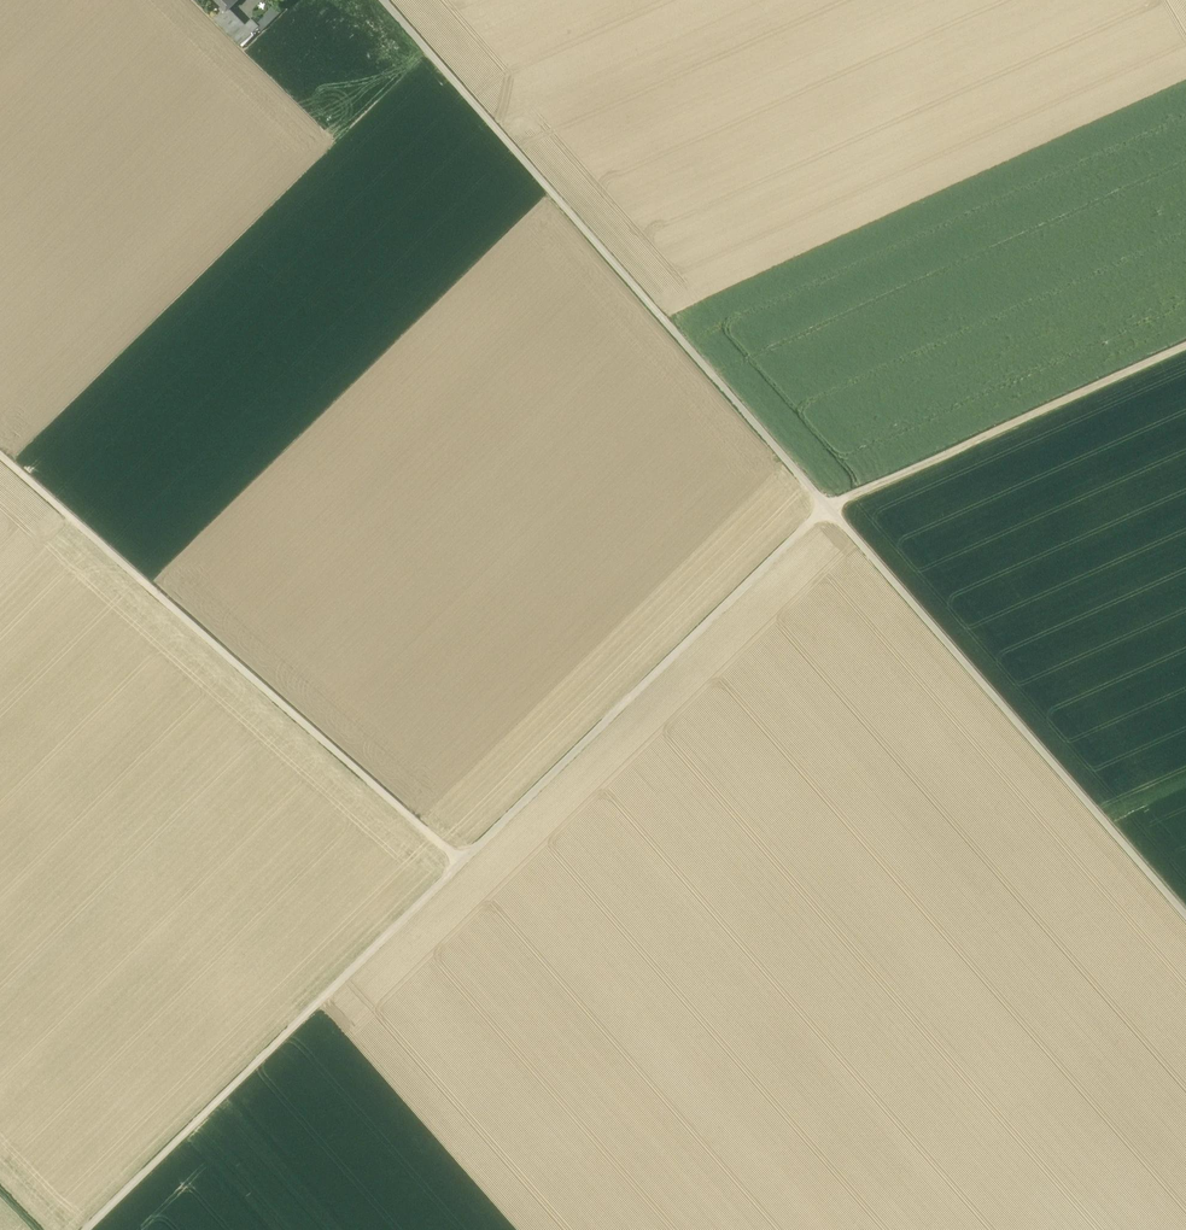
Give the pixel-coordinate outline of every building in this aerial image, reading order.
[(224,0),(215,0),(222,7),(226,11),(227,10),(230,7),(224,0)] [(222,7),(212,18),(216,22),(227,11),(227,10),(226,11),(222,7)] [(273,7),(256,25),(258,27),(262,31),(280,13),(273,7)] [(239,22),(227,11),(216,22),(228,33),(239,22)] [(252,21),(244,27),(245,28),(234,40),(240,45),(258,27),(256,25),(252,21)] [(239,22),(228,33),(234,40),(245,28),(244,27),(239,22)]
